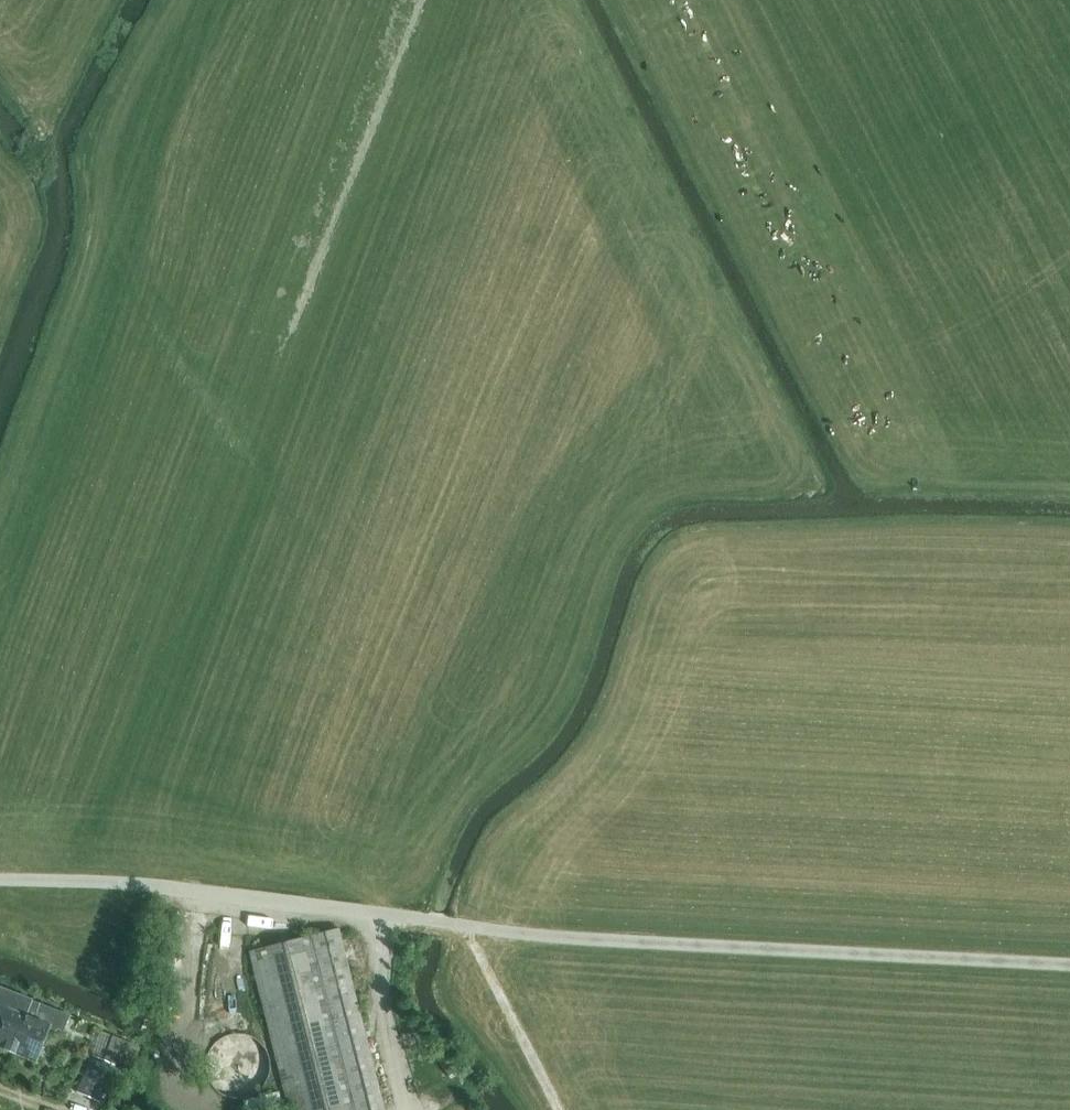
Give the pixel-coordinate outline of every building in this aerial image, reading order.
[(338,929),(253,951),(258,973),(292,1109),(383,1109),(338,929)] [(13,1053),(32,1001),(34,997),(0,986),(0,1048),(13,1053)] [(32,1001),(13,1053),(36,1062),(50,1025),(55,1027),(56,1025),(63,1028),(68,1014),(55,1009),(32,1001)] [(113,1034),(104,1054),(117,1059),(114,1064),(109,1076),(124,1082),(131,1065),(140,1045),(113,1034)] [(209,1079),(215,1092),(227,1101),(242,1103),(256,1098),(266,1087),(270,1073),(267,1059),(257,1047),(244,1042),(229,1043),(216,1051),(209,1064),(209,1079)] [(84,1073),(76,1091),(88,1096),(99,1101),(107,1082),(109,1076),(114,1064),(117,1059),(104,1054),(102,1059),(97,1057),(92,1054),(84,1073)] [(252,1109),(267,1109),(287,1105),(284,1091),(249,1100),(252,1109)]
